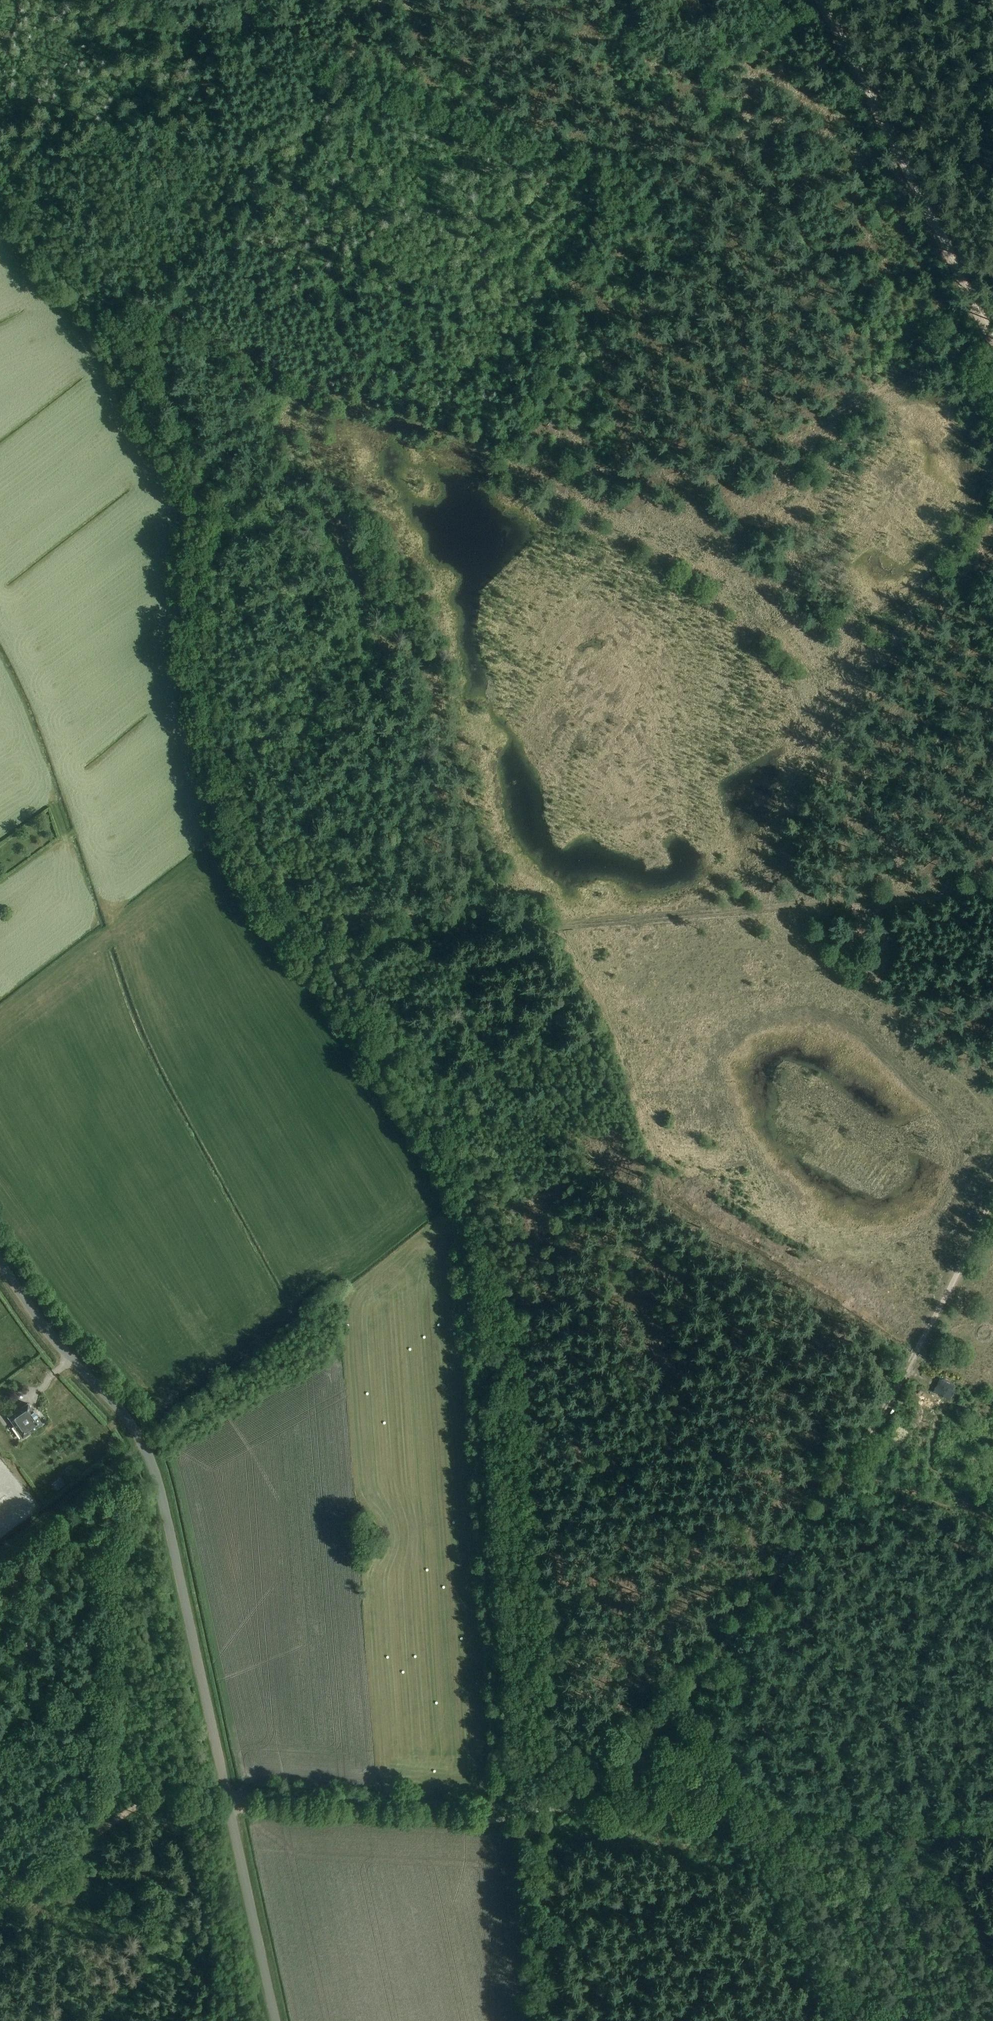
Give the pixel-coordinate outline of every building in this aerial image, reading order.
[(23,1437),(41,1424),(42,1425),(42,1424),(42,1423),(28,1404),(28,1403),(27,1404),(9,1417),(8,1417),(8,1418),(9,1418),(22,1437),(22,1438),(23,1437)]
